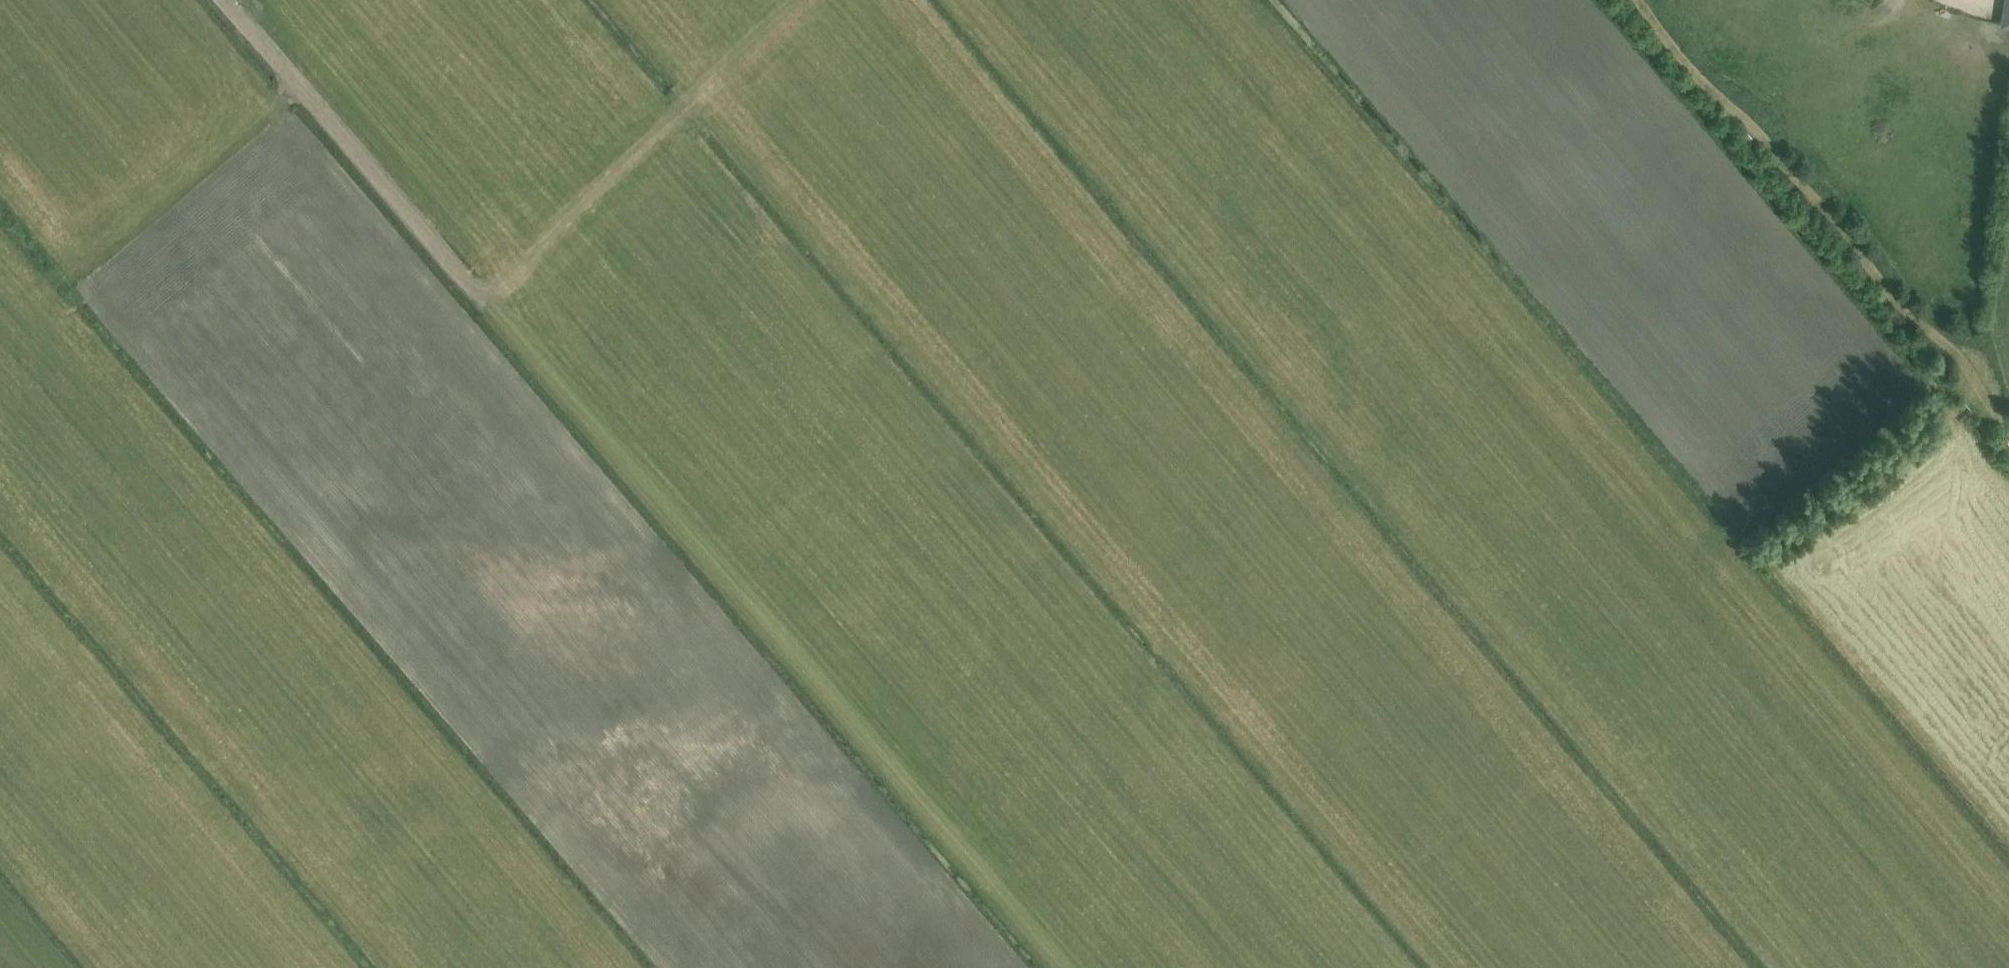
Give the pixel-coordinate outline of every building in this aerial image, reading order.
[(1954,460),(1966,473),(1973,465),(1962,453),(1954,460)]
